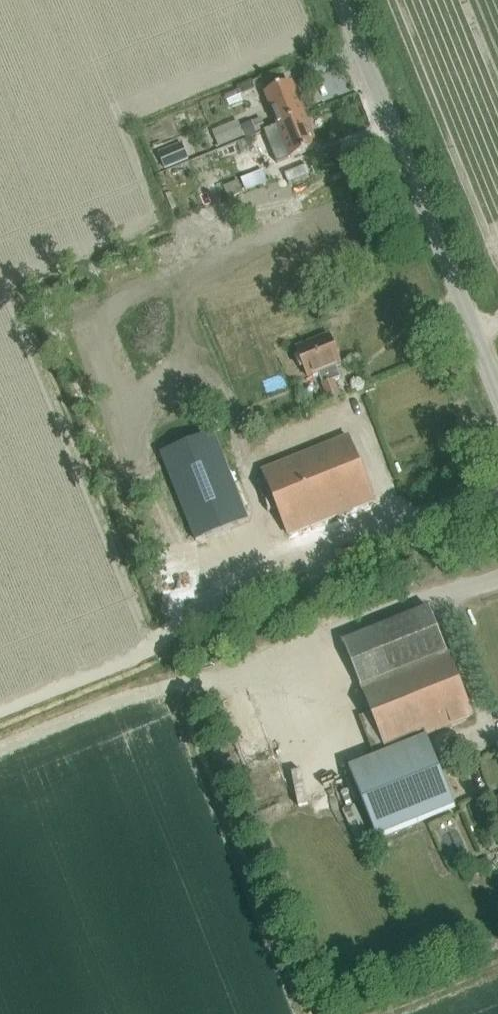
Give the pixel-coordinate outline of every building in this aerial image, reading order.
[(278,75),(259,83),(264,94),(266,94),(274,114),(265,118),(269,130),(304,116),(291,84),(283,87),(278,75)] [(306,153),(317,148),(304,116),(269,130),(270,130),(268,131),(285,176),(311,166),(306,153)] [(341,378),(336,366),(341,364),(330,335),(296,349),(308,377),(318,373),(322,384),(322,385),(328,400),(340,396),(334,381),(341,378)] [(248,519),(219,447),(213,433),(160,454),(194,541),(248,519)] [(288,535),(374,501),(348,436),(263,470),(288,535)] [(403,588),(413,584),(410,578),(401,582),(403,588)] [(472,718),(449,658),(429,608),(343,642),(363,692),(387,752),(348,769),(376,838),(455,807),(426,736),(472,718)] [(289,772),(297,799),(325,790),(317,763),(289,772)]
